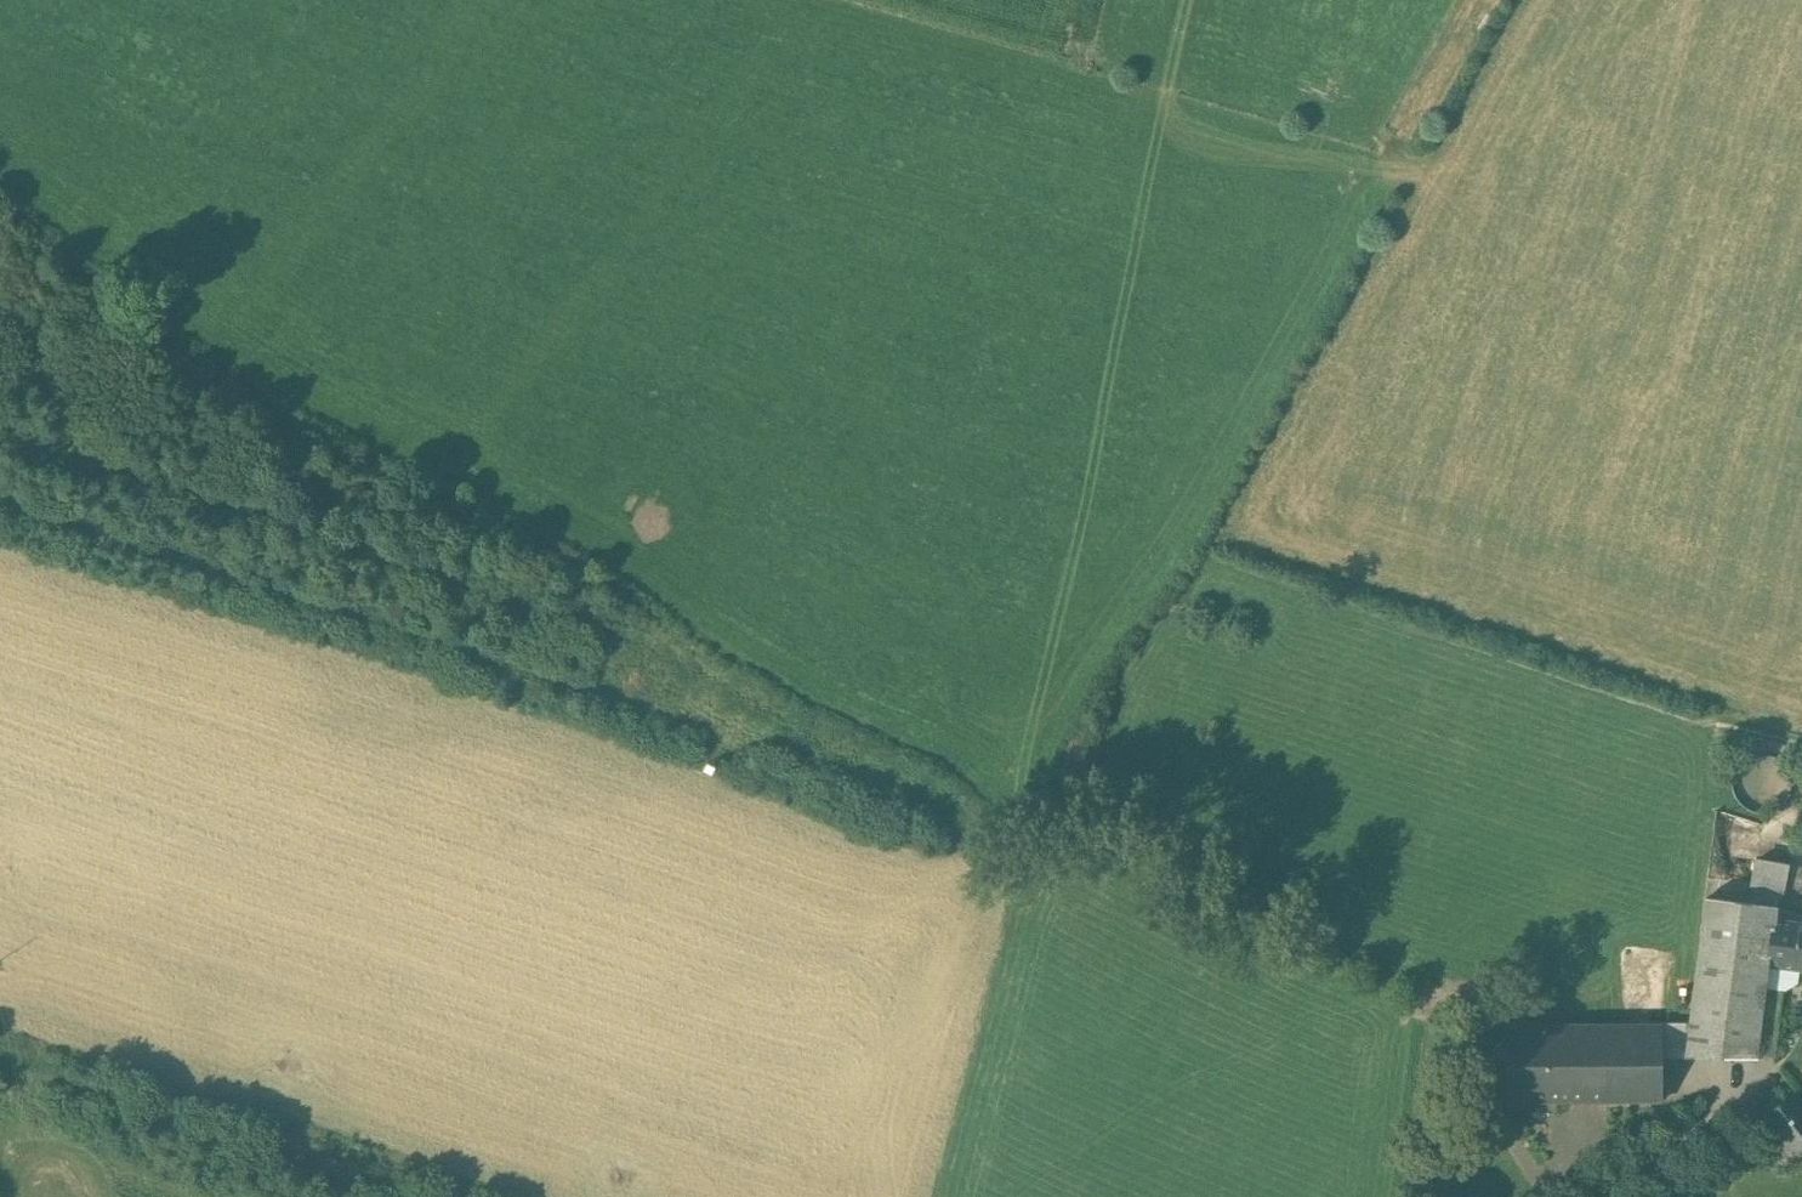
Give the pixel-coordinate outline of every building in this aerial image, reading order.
[(1789,795),(1791,784),(1788,773),(1782,763),(1773,757),(1761,755),(1750,757),(1741,764),(1735,773),(1733,785),(1735,796),(1741,805),(1751,811),(1762,813),(1773,811),(1783,804),(1789,795)] [(1754,857),(1749,885),(1801,896),(1801,867),(1754,857)] [(1777,906),(1707,897),(1689,1029),(1689,1055),(1758,1057),(1758,1052),(1766,987),(1768,966),(1775,918),(1776,918),(1777,906)] [(1776,918),(1775,918),(1768,966),(1801,970),(1801,922),(1776,918)] [(1782,990),(1766,987),(1758,1052),(1775,1053),(1782,990)] [(1532,1025),(1508,1025),(1508,1100),(1532,1100),(1532,1025)] [(1663,1025),(1532,1025),(1532,1100),(1663,1099),(1663,1055),(1663,1025)] [(1689,1029),(1663,1025),(1663,1055),(1689,1055),(1689,1029)] [(1797,1096),(1765,1121),(1791,1154),(1801,1146),(1801,1103),(1797,1096)]
